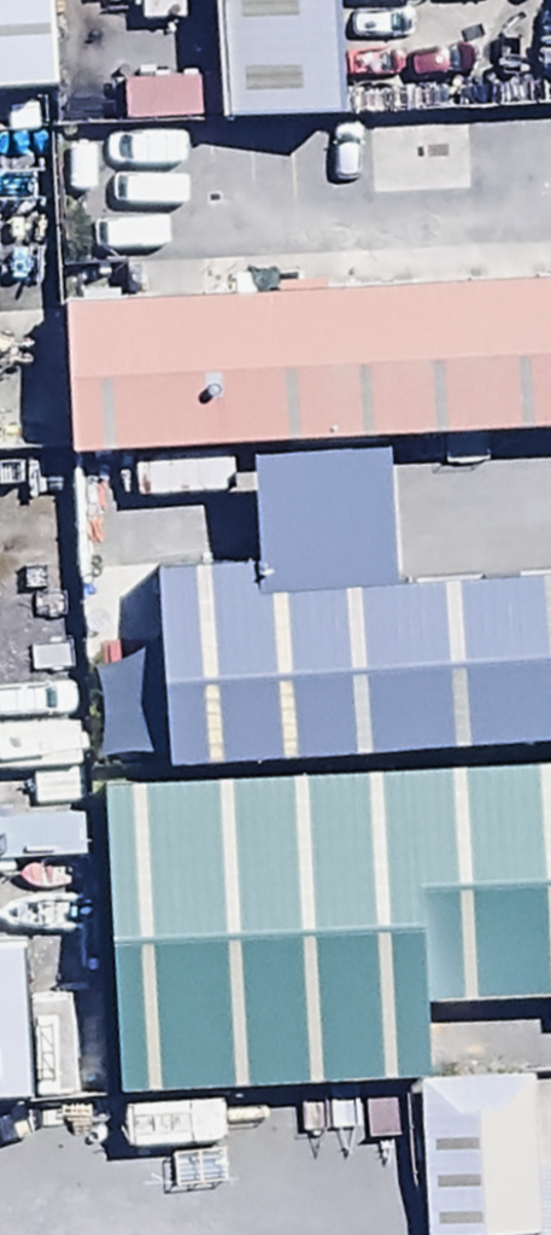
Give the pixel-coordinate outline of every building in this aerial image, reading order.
[(39,51),(37,0),(0,0),(0,53),(39,51)] [(233,104),(343,100),(339,0),(229,0),(233,104)] [(206,71),(120,69),(119,124),(205,126),(206,71)] [(74,287),(80,434),(550,415),(550,269),(74,287)] [(182,570),(189,754),(550,740),(550,556),(397,562),(392,445),(257,451),(261,567),(182,570)] [(118,460),(74,461),(74,569),(119,569),(118,460)] [(124,784),(136,1099),(450,1087),(447,1010),(550,1006),(550,767),(124,784)] [(28,1085),(22,948),(0,949),(0,1086),(28,1085)] [(450,1087),(456,1234),(550,1234),(550,1083),(450,1087)]
